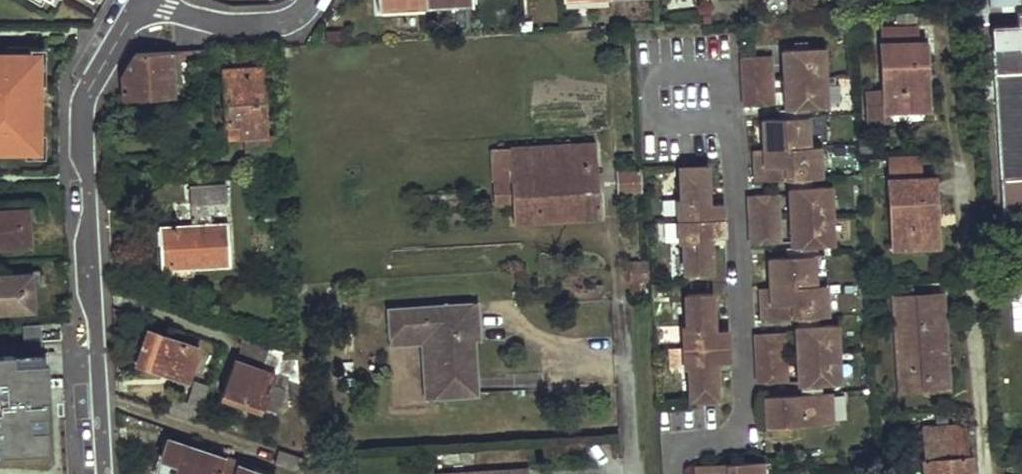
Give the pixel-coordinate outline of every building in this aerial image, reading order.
[(427,10),(427,0),(384,0),(385,13),(427,10)] [(474,7),(474,0),(427,0),(427,10),(474,7)] [(993,27),(996,74),(1021,72),(1021,26),(993,27)] [(918,44),(917,30),(881,32),(882,46),(918,44)] [(884,91),(867,92),(869,119),(887,118),(886,108),(928,106),(925,44),(918,44),(882,46),(884,91)] [(824,48),(783,50),(785,110),(808,109),(827,108),(824,48)] [(38,49),(0,50),(0,153),(40,152),(38,49)] [(211,60),(226,59),(226,49),(210,50),(211,60)] [(194,60),(211,60),(210,50),(136,54),(123,79),(124,98),(176,95),(177,59),(193,58),(194,60)] [(769,56),(741,56),(743,105),(771,104),(769,56)] [(248,135),(270,134),(268,70),(228,71),(231,124),(247,123),(248,135)] [(996,74),(1001,179),(1021,177),(1021,72),(996,74)] [(785,110),(779,110),(779,119),(806,118),(808,118),(808,109),(785,110)] [(779,119),(762,119),(763,149),(752,150),(752,167),(763,166),(764,179),(787,178),(809,177),(819,176),(817,147),(808,148),(806,118),(779,119)] [(248,135),(247,123),(231,124),(231,136),(247,135),(248,135)] [(258,148),(280,146),(279,134),(270,134),(248,135),(247,135),(248,152),(258,152),(258,148)] [(511,221),(597,218),(593,144),(490,148),(492,203),(509,203),(511,221)] [(920,154),(890,155),(892,180),(922,178),(920,154)] [(763,166),(752,167),(753,179),(764,179),(763,166)] [(705,167),(679,168),(681,200),(678,200),(679,244),(683,244),(685,274),(711,273),(709,250),(706,247),(705,236),(713,235),(723,235),(722,203),(712,204),(705,204),(704,193),(706,190),(705,167)] [(619,192),(639,191),(638,172),(618,172),(619,192)] [(809,186),(809,177),(787,178),(787,187),(809,186)] [(895,243),(934,242),(933,214),(935,213),(933,177),(922,178),(892,180),(895,243)] [(1021,236),(1021,177),(1001,179),(1005,237),(1021,236)] [(226,200),(226,181),(191,184),(192,225),(160,227),(162,265),(186,263),(186,266),(229,263),(228,223),(210,224),(209,201),(226,200)] [(809,186),(787,187),(790,247),(813,246),(833,245),(831,185),(809,186)] [(774,193),(747,194),(749,244),(776,243),(774,193)] [(29,246),(27,210),(0,212),(0,248),(29,246)] [(813,246),(790,247),(785,248),(785,256),(812,255),(813,255),(813,246)] [(785,256),(768,257),(769,285),(758,285),(758,304),(769,303),(770,316),(792,315),(815,314),(825,314),(823,283),(813,283),(812,255),(785,256)] [(1007,259),(1012,330),(1021,329),(1021,258),(1007,259)] [(629,282),(650,281),(648,262),(629,264),(629,282)] [(33,311),(31,276),(0,278),(0,313),(33,311)] [(711,292),(686,293),(687,325),(684,325),(685,348),(686,367),(686,368),(690,368),(692,400),(717,398),(715,377),(712,374),(712,361),(719,361),(729,360),(727,328),(718,328),(710,329),(710,317),(712,314),(711,292)] [(930,388),(960,388),(955,295),(917,297),(921,372),(929,372),(930,388)] [(914,389),(930,388),(929,372),(921,372),(917,297),(909,297),(914,389)] [(431,398),(477,395),(474,340),(473,332),(479,332),(477,302),(386,307),(388,337),(427,335),(431,398)] [(759,317),(770,316),(769,303),(758,304),(759,317)] [(815,314),(792,315),(793,326),(815,325),(815,314)] [(22,324),(23,355),(0,356),(0,456),(45,454),(41,323),(22,324)] [(815,325),(793,326),(795,385),(800,385),(820,384),(839,384),(837,324),(815,325)] [(136,363),(187,381),(198,349),(148,332),(136,363)] [(779,333),(754,334),(756,383),(781,382),(779,333)] [(431,398),(427,335),(388,337),(388,344),(420,343),(423,398),(431,398)] [(271,346),(246,338),(238,362),(262,369),(271,346)] [(238,362),(232,359),(221,394),(276,412),(289,378),(301,382),(299,355),(271,346),(262,369),(238,362)] [(685,348),(671,348),(672,367),(686,367),(685,348)] [(820,384),(800,385),(801,394),(821,394),(820,384)] [(801,394),(765,396),(766,429),(831,426),(830,393),(821,394),(801,394)] [(171,413),(197,422),(202,408),(176,399),(171,413)] [(926,460),(963,458),(960,430),(924,430),(926,460)] [(156,473),(220,473),(225,459),(167,439),(156,473)] [(298,471),(305,458),(279,450),(275,463),(298,471)] [(973,458),(963,458),(926,460),(927,473),(974,473),(973,458)] [(241,467),(242,465),(225,459),(220,473),(260,473),(241,467)] [(708,463),(708,473),(761,473),(760,460),(708,463)] [(708,463),(697,463),(698,473),(708,473),(708,463)]
